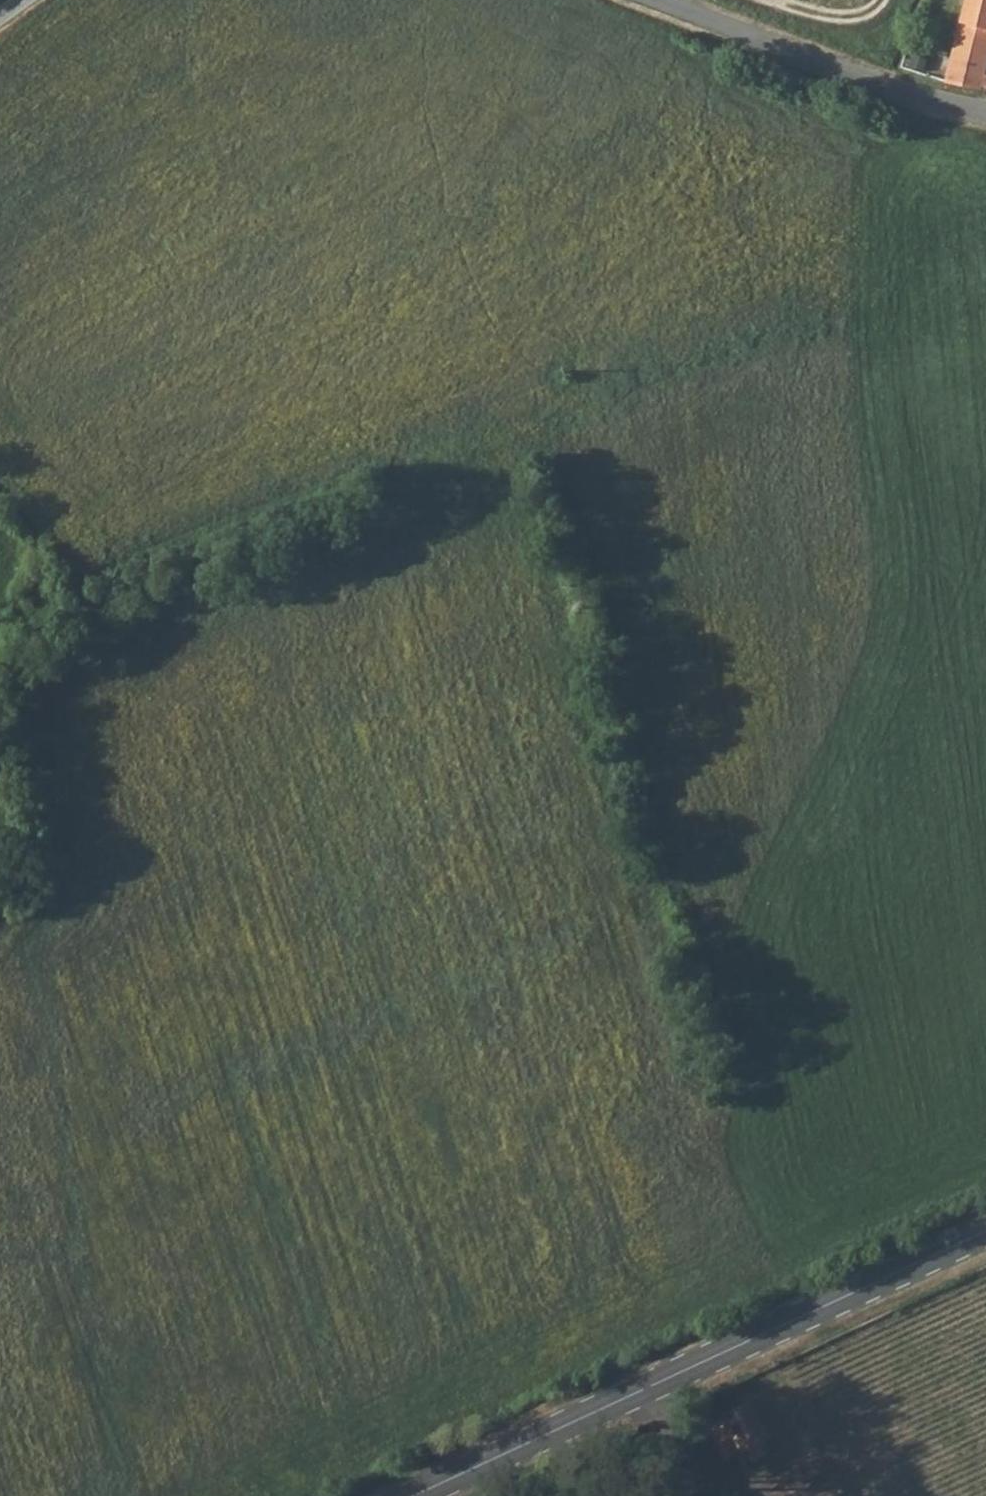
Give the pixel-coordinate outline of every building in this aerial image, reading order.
[(985,69),(985,0),(967,0),(947,82),(985,90),(985,78),(984,78),(985,69)]
